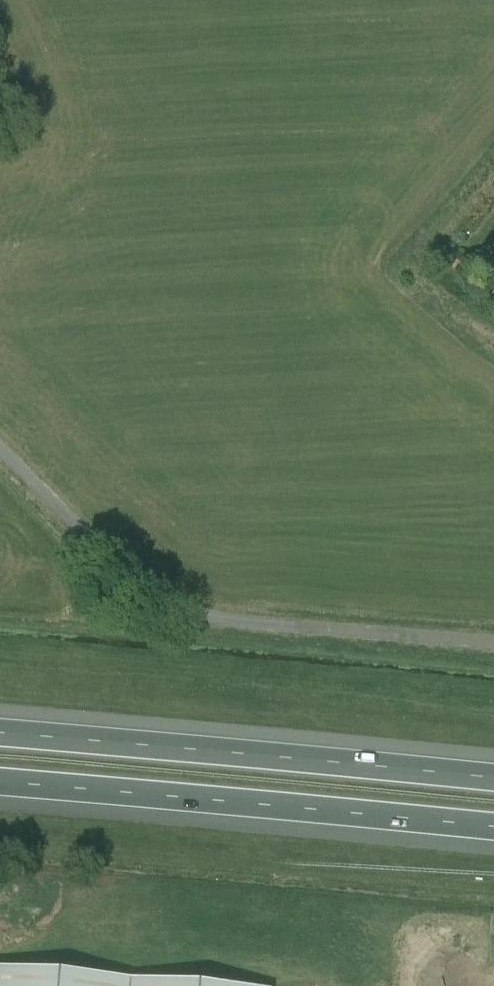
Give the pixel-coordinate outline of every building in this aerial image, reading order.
[(0,971),(0,985),(177,985),(0,971)]
